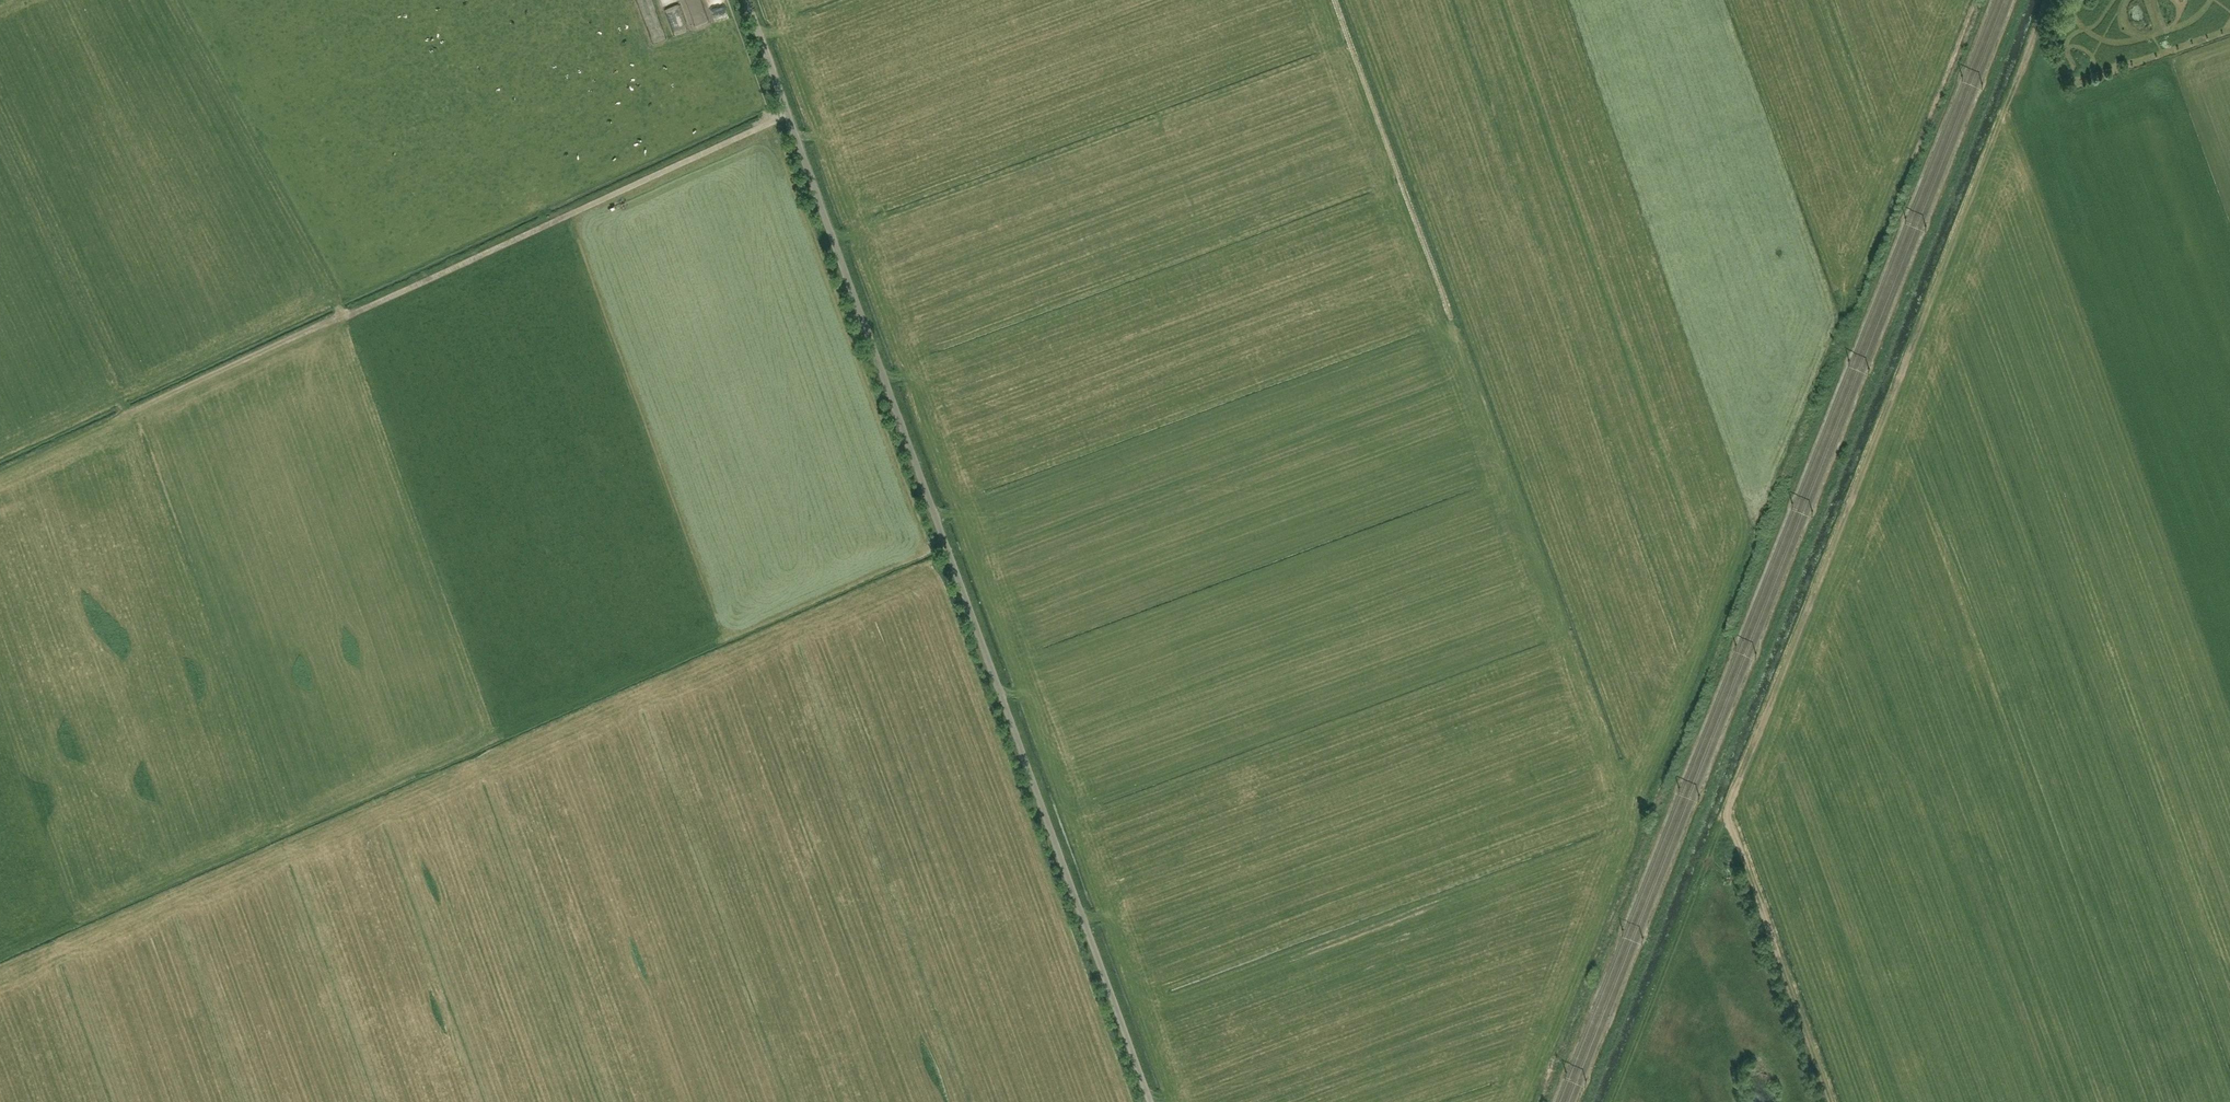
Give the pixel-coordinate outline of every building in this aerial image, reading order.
[(682,25),(675,0),(661,0),(669,29),(682,25)] [(721,0),(707,0),(714,19),(726,15),(721,0)]
